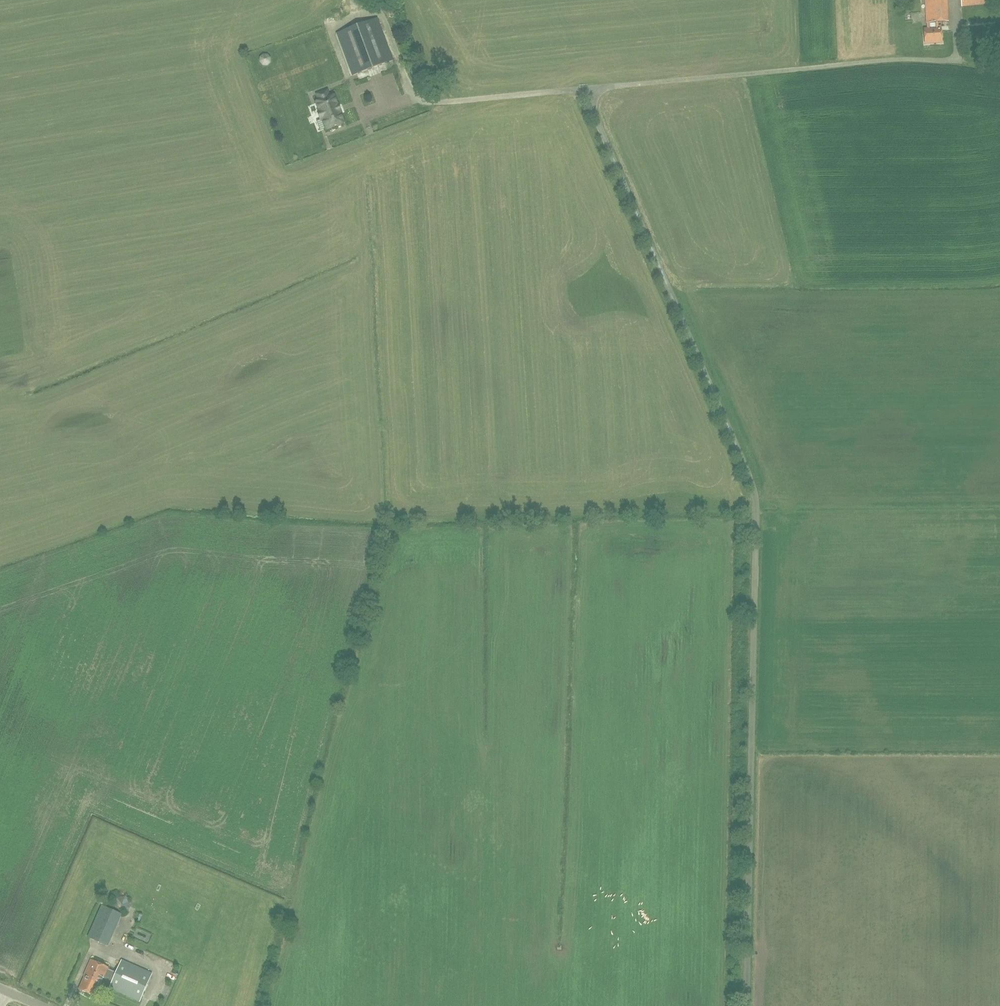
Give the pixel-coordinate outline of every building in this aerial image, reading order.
[(927,23),(935,23),(935,29),(924,30),(925,44),(942,43),(941,26),(938,27),(938,23),(948,22),(947,0),(925,0),(927,23)] [(393,62),(377,20),(337,35),(353,77),(393,62)] [(324,121),(328,131),(344,124),(340,115),(341,114),(338,108),(334,98),(330,99),(327,92),(317,96),(320,103),(317,104),(321,114),(319,115),(321,122),(324,121)] [(88,938),(107,946),(120,914),(101,906),(88,938)] [(152,974),(121,960),(116,973),(108,969),(109,968),(91,960),(85,972),(86,973),(79,990),(95,997),(100,984),(102,985),(103,981),(111,985),(109,988),(140,1001),(152,974)]
